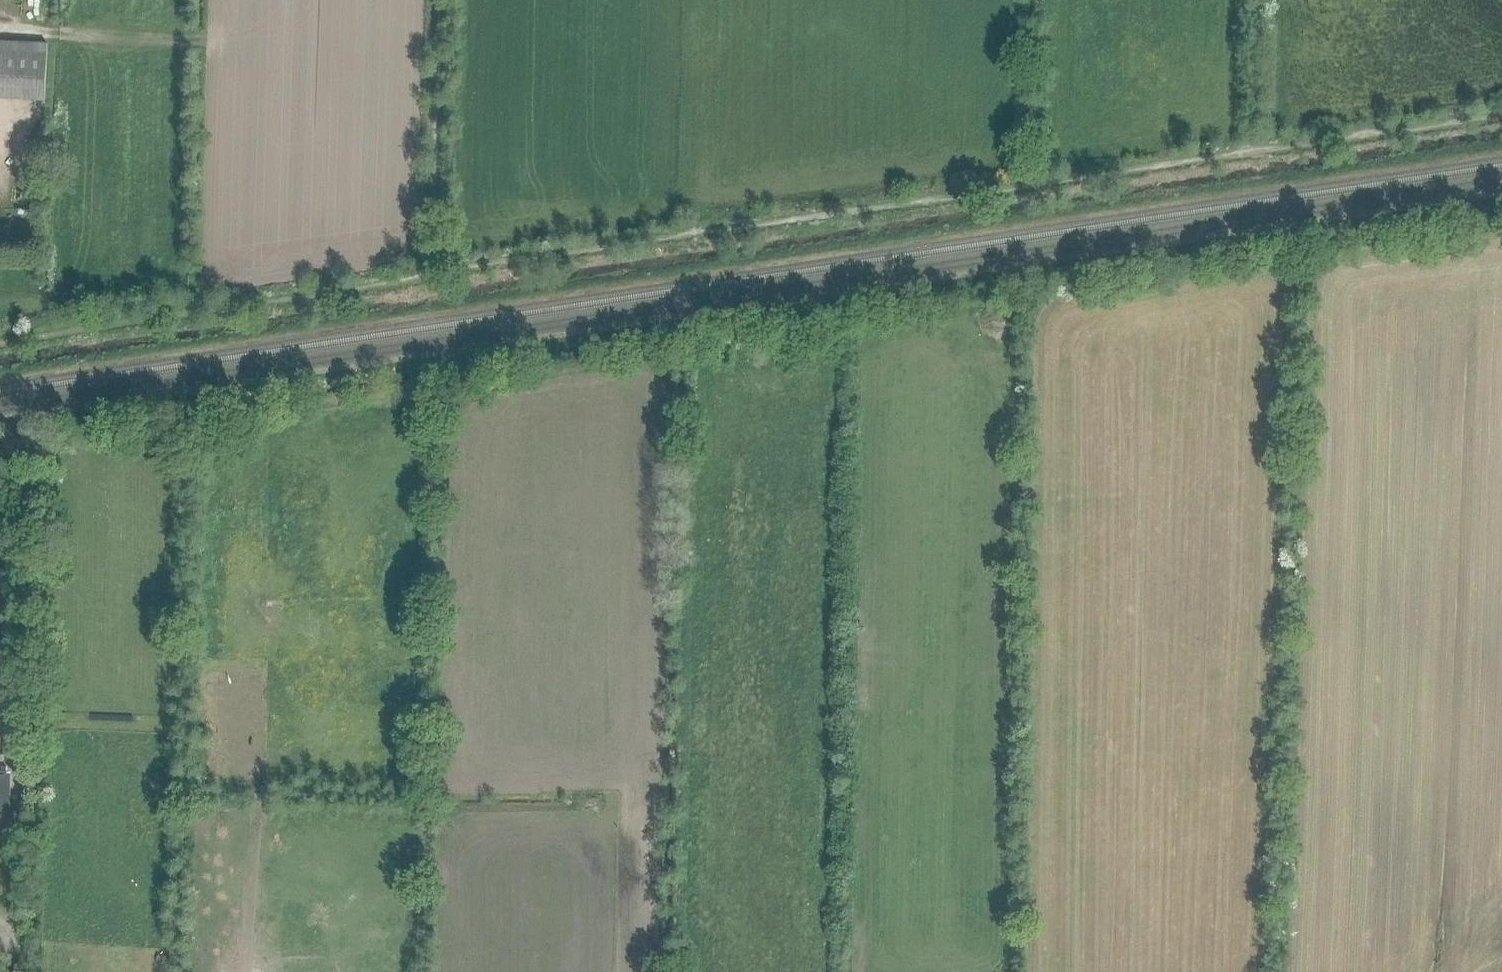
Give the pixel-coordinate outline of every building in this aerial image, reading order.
[(48,41),(0,39),(0,97),(47,98),(48,41)] [(8,829),(10,774),(0,773),(0,829),(8,829)]
